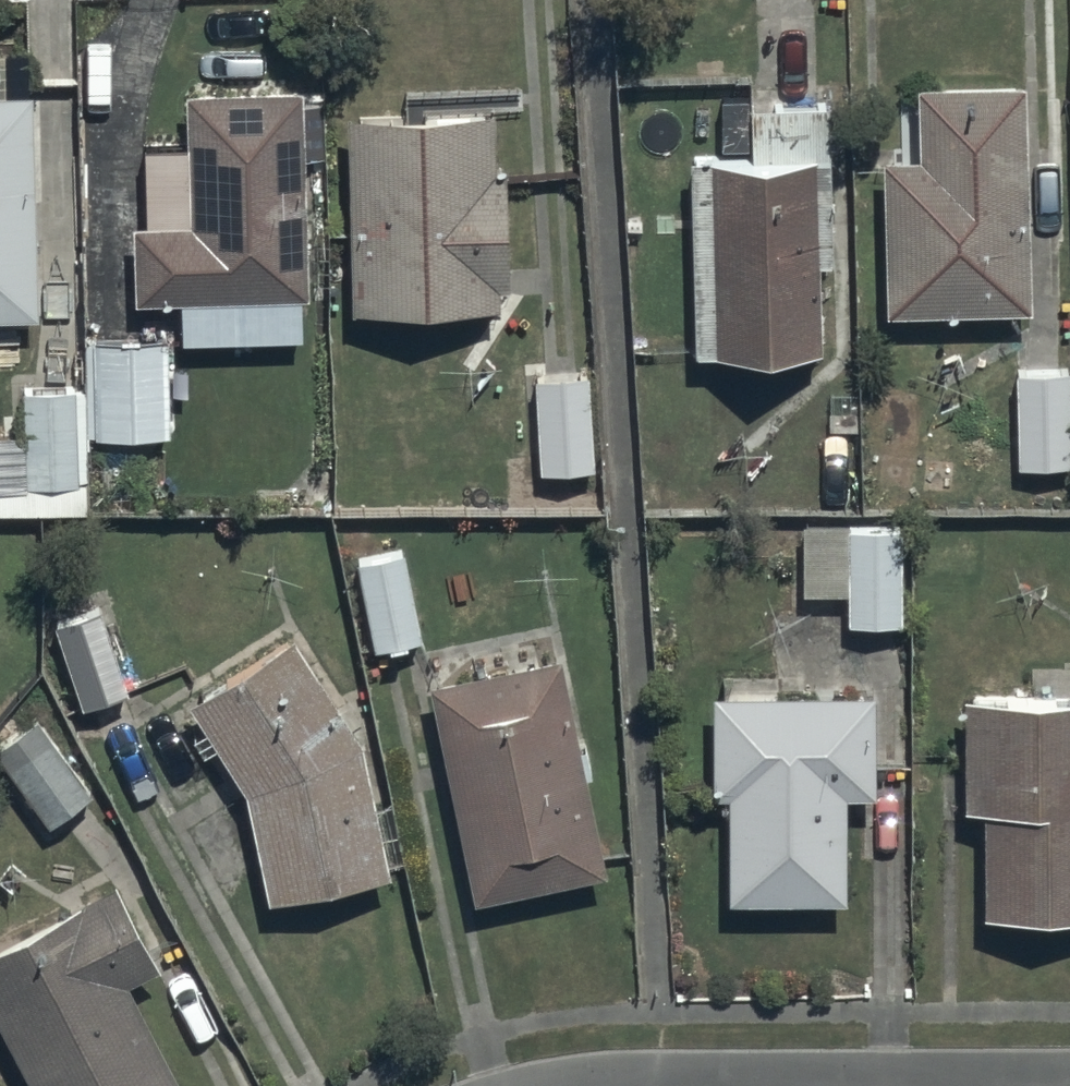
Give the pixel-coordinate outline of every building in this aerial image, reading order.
[(881,313),(1025,307),(1016,69),(910,72),(912,148),(875,149),(881,313)] [(134,211),(136,287),(309,283),(305,73),(183,76),(186,210),(134,211)] [(39,302),(34,79),(0,80),(0,303),(39,302)] [(693,346),(814,348),(809,93),(745,94),(746,142),(689,143),(693,346)] [(346,100),(354,301),(506,295),(498,94),(346,100)] [(95,327),(100,434),(158,431),(154,324),(95,327)] [(1016,463),(1064,461),(1060,360),(1012,363),(1016,463)] [(535,365),(542,473),(594,470),(587,361),(535,365)] [(23,379),(25,504),(84,503),(82,378),(23,379)] [(844,618),(895,617),(894,518),(844,519),(844,618)] [(357,549),(376,638),(422,628),(403,539),(357,549)] [(57,610),(87,702),(131,688),(101,596),(57,610)] [(270,889),(392,865),(362,725),(294,619),(187,687),(247,780),(270,889)] [(431,672),(473,892),(606,870),(563,647),(431,672)] [(712,683),(713,888),(840,884),(840,785),(864,785),(864,682),(712,683)] [(1069,907),(1069,685),(953,684),(952,800),(975,800),(974,906),(1069,907)] [(52,819),(97,784),(38,708),(0,738),(0,751),(52,819)] [(40,1085),(157,1085),(181,1073),(127,972),(161,954),(115,866),(0,927),(0,1011),(40,1085)]
